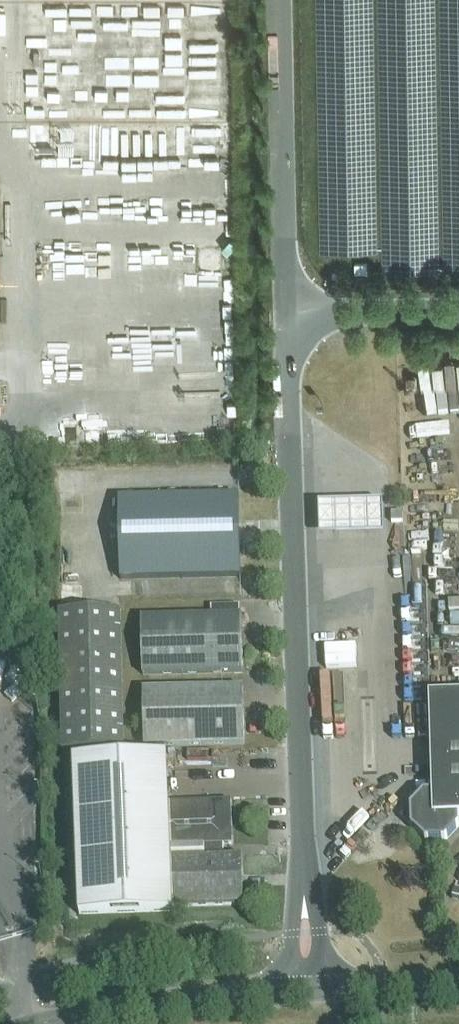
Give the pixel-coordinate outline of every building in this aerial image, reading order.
[(239,497),(120,499),(121,579),(241,576),(239,497)] [(383,510),(321,511),(322,543),(383,541),(383,510)] [(403,512),(391,512),(392,522),(403,522),(403,512)] [(63,752),(124,751),(121,611),(60,612),(63,752)] [(143,675),(243,672),(242,616),(142,619),(143,675)] [(245,744),(243,688),(143,690),(145,746),(245,744)] [(430,696),(433,793),(424,793),(411,808),(411,828),(426,841),(446,841),(458,826),(458,820),(458,817),(458,695),(430,696)] [(233,845),(231,801),(169,803),(167,755),(73,759),(80,916),(173,912),(173,907),(243,904),(242,856),(223,857),(223,845),(233,845)]
